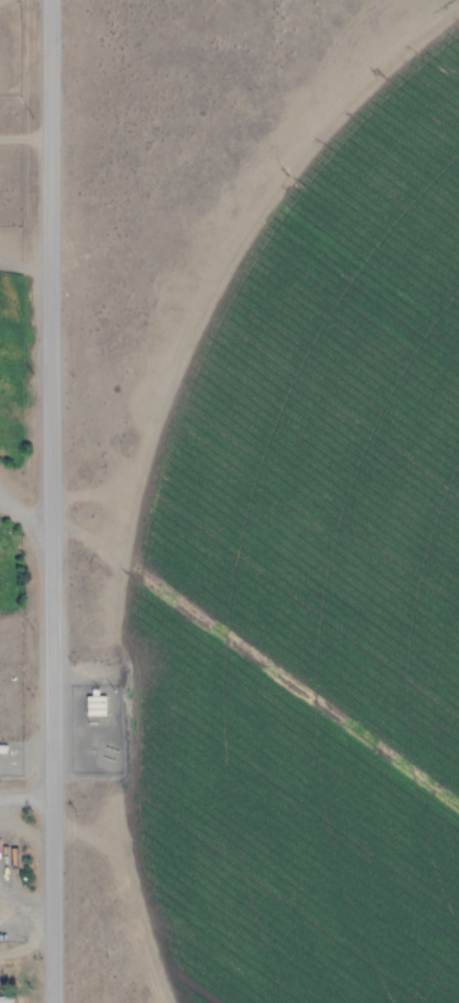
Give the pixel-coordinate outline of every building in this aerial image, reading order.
[(106,717),(106,697),(85,697),(85,717),(106,717)]
